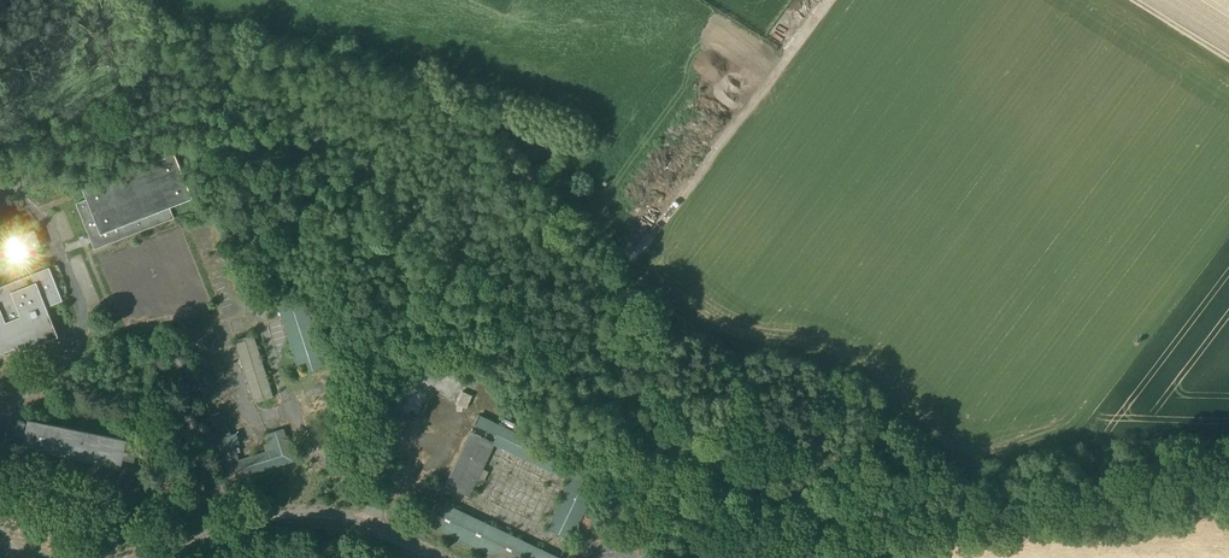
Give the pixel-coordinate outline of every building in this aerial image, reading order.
[(175,152),(83,188),(87,199),(76,203),(95,249),(175,218),(170,206),(193,197),(175,152)] [(41,179),(32,183),(34,190),(44,186),(41,179)] [(34,229),(17,236),(24,253),(41,246),(34,229)] [(0,286),(0,353),(9,349),(11,355),(58,336),(46,306),(62,300),(49,267),(0,286)] [(325,366),(303,297),(279,304),(297,364),(307,361),(310,371),(325,366)] [(273,397),(253,335),(235,341),(254,403),(273,397)] [(458,406),(468,407),(470,393),(460,391),(458,406)] [(224,416),(211,421),(217,439),(230,435),(224,416)] [(601,475),(479,416),(474,424),(497,435),(495,439),(507,445),(505,449),(570,480),(547,529),(570,540),(601,475)] [(25,421),(19,420),(16,433),(25,435),(26,430),(23,430),(25,421)] [(124,439),(29,420),(26,430),(25,435),(23,445),(119,464),(121,456),(122,449),(124,439)] [(238,460),(225,464),(230,480),(292,460),(283,429),(268,434),(273,450),(238,460)] [(471,432),(445,486),(468,497),(494,443),(471,432)] [(230,435),(217,439),(220,449),(233,445),(239,443),(236,433),(230,435)] [(233,445),(220,449),(225,464),(238,460),(233,445)] [(134,452),(122,449),(121,456),(133,459),(134,452)] [(376,454),(368,469),(383,476),(390,461),(376,454)] [(453,508),(455,505),(449,502),(447,505),(439,501),(428,524),(499,557),(558,557),(453,508)] [(585,516),(572,541),(583,547),(596,521),(585,516)]
